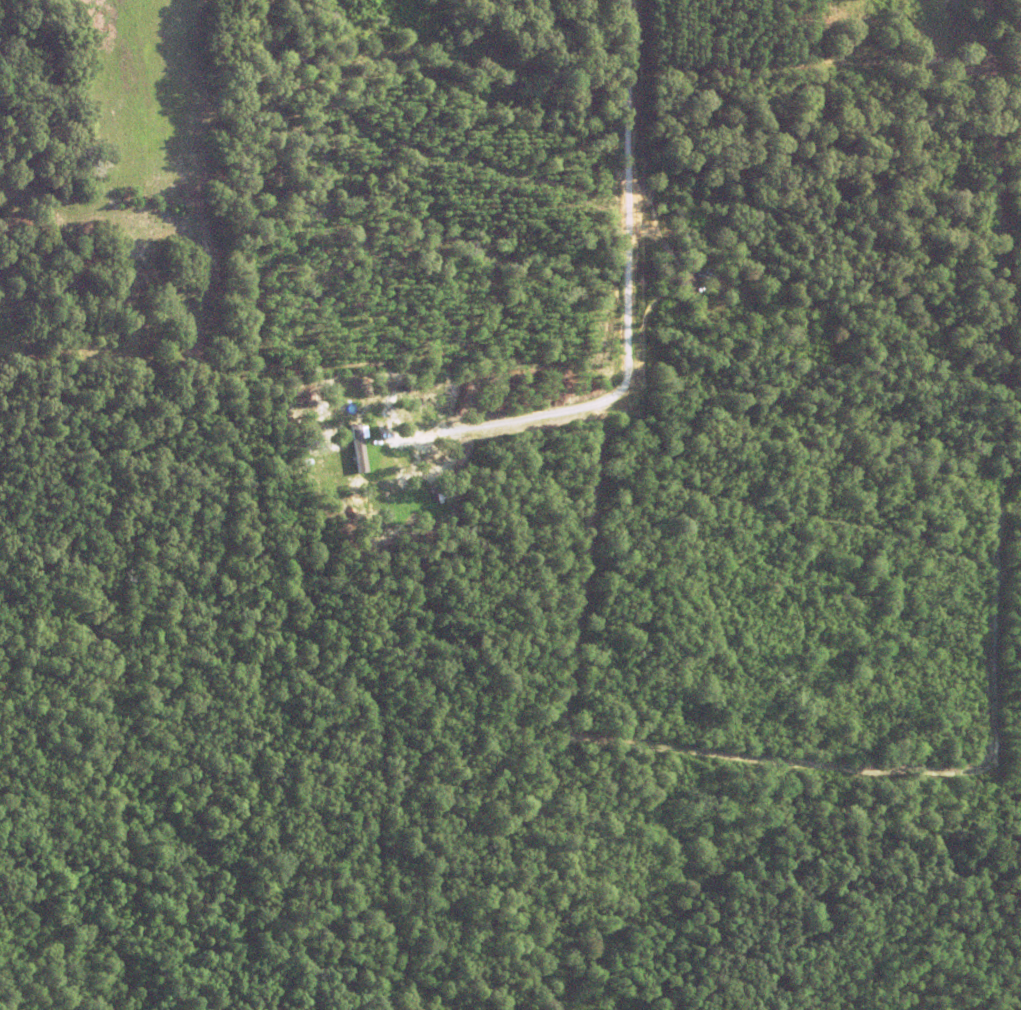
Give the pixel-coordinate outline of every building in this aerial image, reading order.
[(367,471),(363,437),(367,436),(366,423),(352,424),(357,473),(367,471)]
